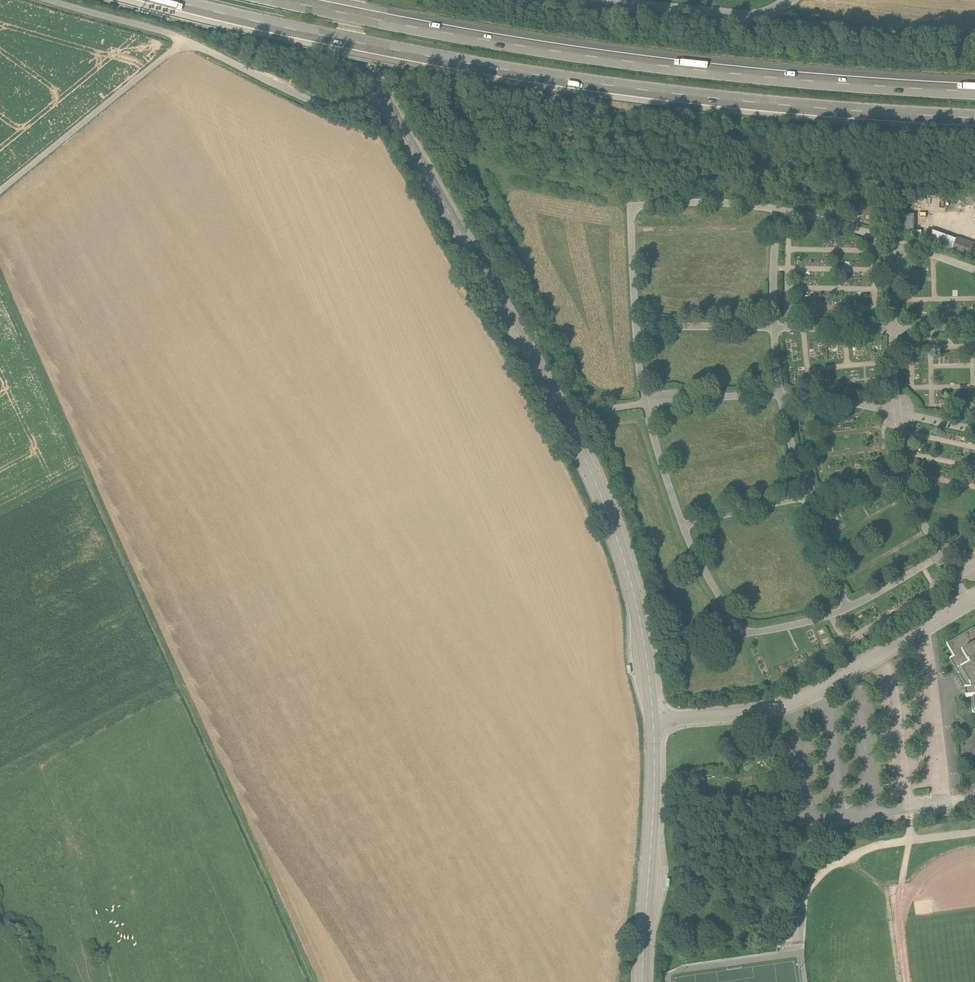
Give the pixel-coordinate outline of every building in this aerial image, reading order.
[(915,214),(899,214),(898,229),(914,229),(915,214)] [(974,244),(928,228),(923,241),(969,257),(974,244)] [(953,644),(961,658),(956,660),(967,677),(974,690),(974,631),(953,644)] [(745,788),(744,790),(743,792),(743,795),(744,797),(746,799),(748,800),(750,800),(752,799),(754,798),(756,796),(756,794),(756,792),(755,790),(754,788),(752,787),(750,787),(747,787),(745,788)]
